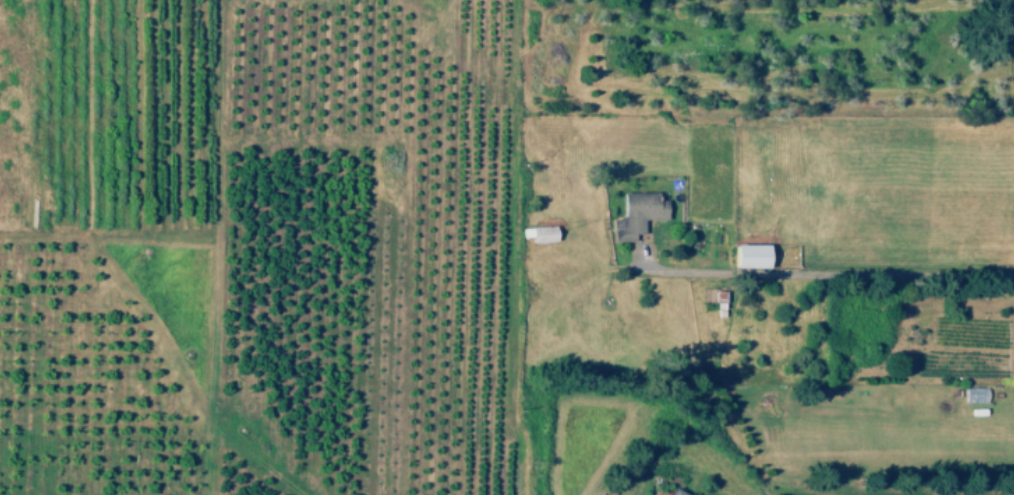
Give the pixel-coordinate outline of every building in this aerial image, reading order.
[(662,218),(661,199),(652,199),(652,191),(617,191),(617,218),(608,219),(608,240),(630,240),(630,233),(639,232),(638,219),(662,218)] [(761,243),(728,244),(728,267),(762,266),(761,243)]
